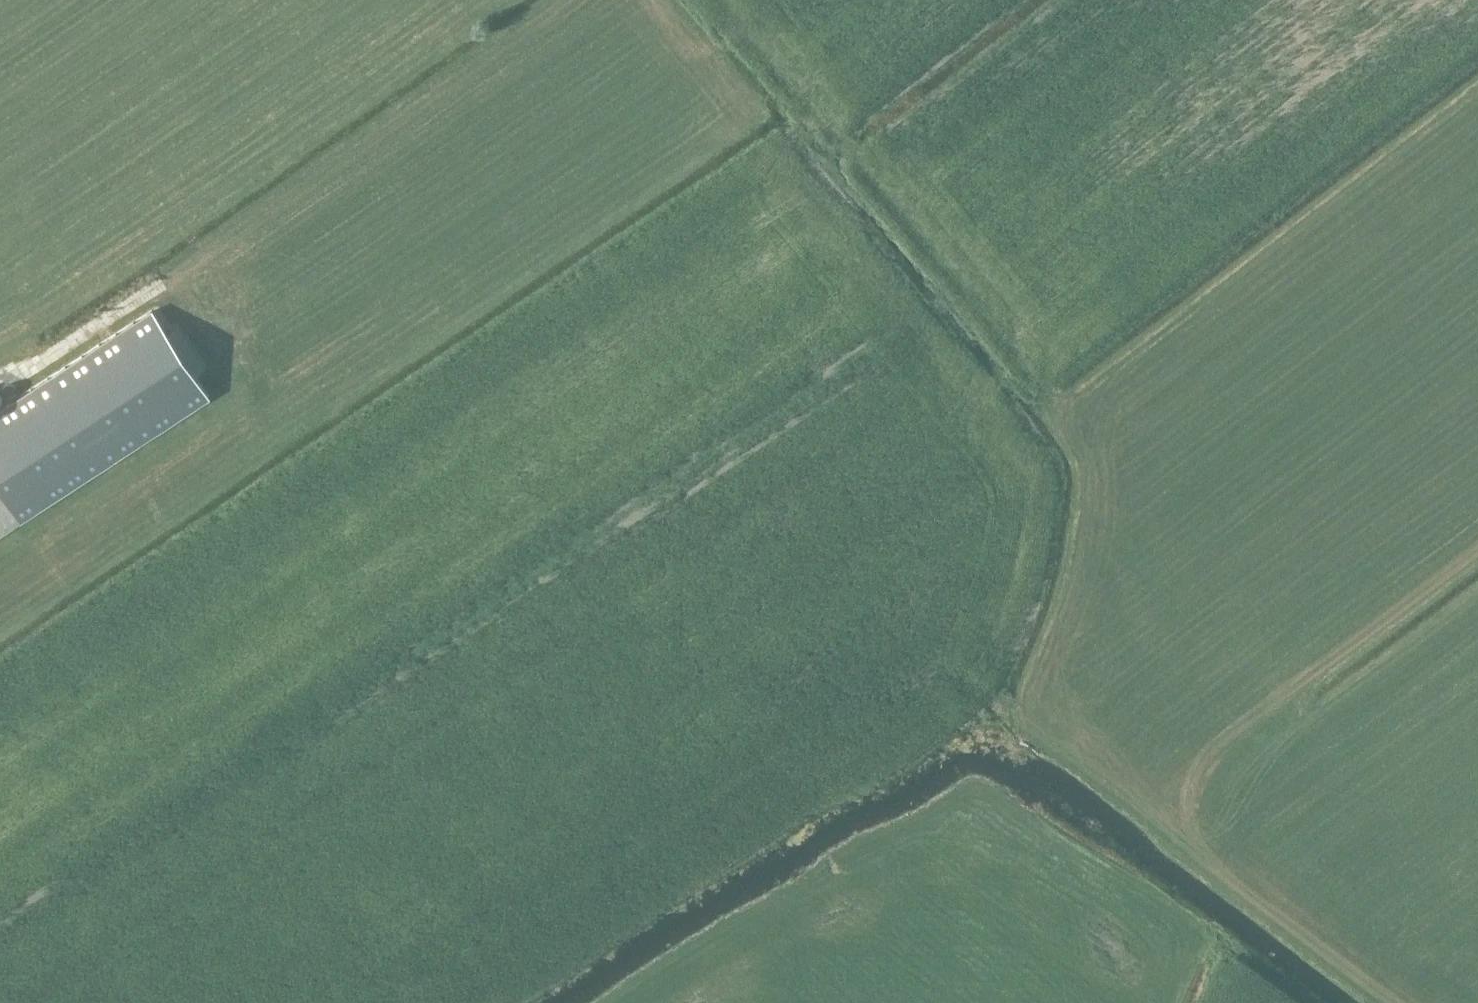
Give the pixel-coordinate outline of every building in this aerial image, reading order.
[(0,410),(0,532),(207,395),(151,310),(0,410)]
